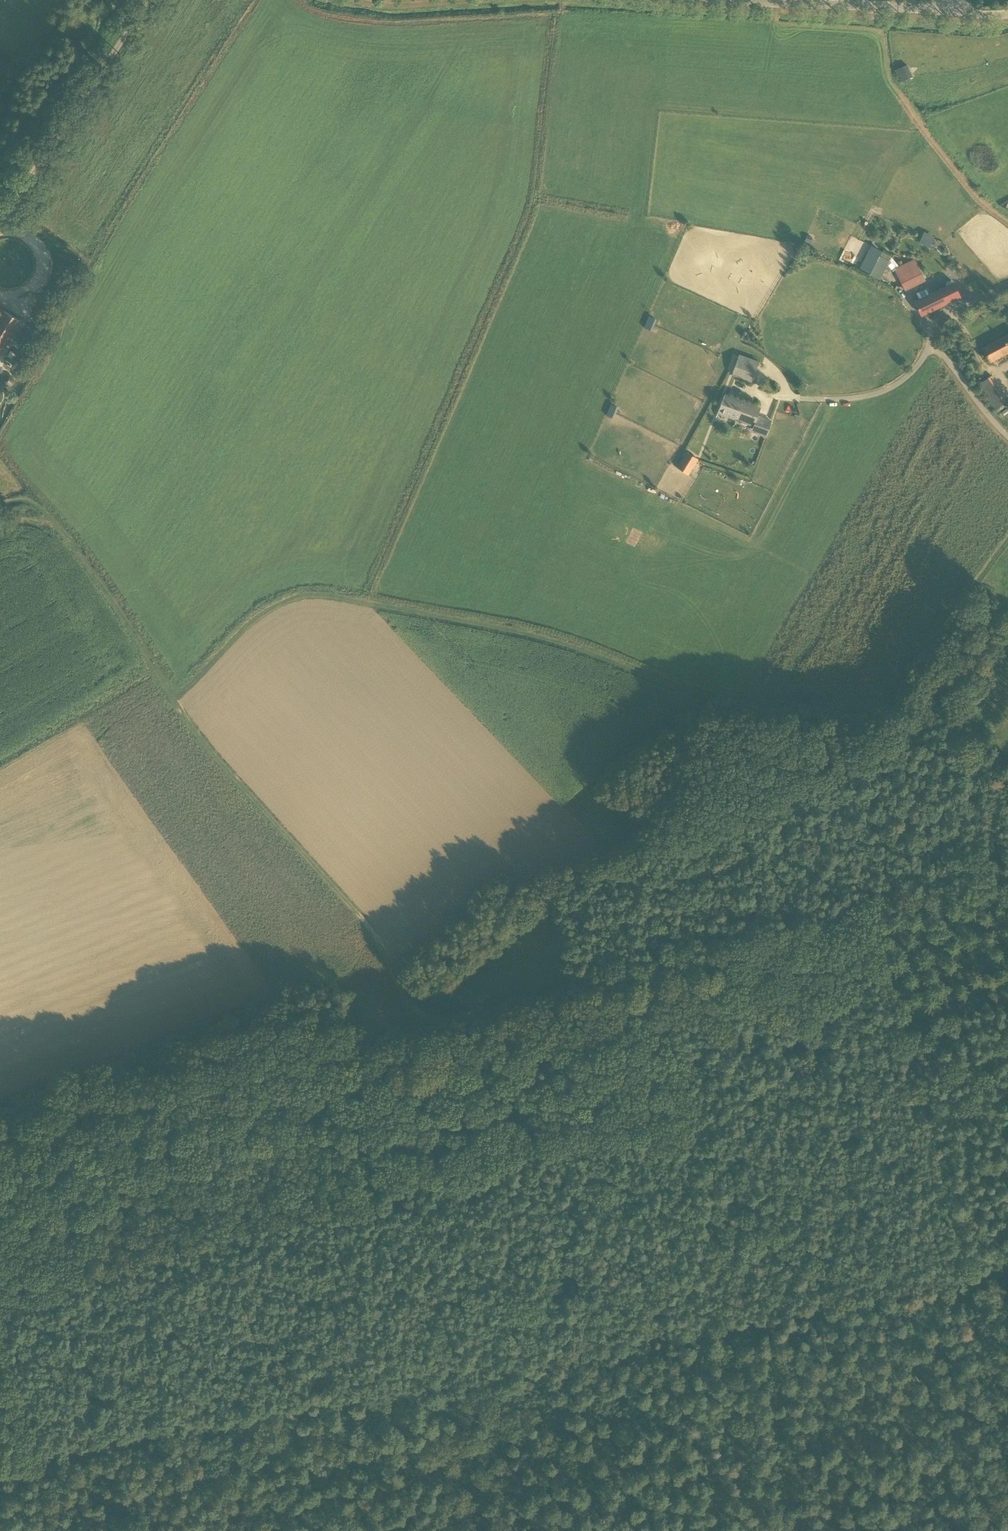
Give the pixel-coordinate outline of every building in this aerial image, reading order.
[(900,81),(912,77),(907,64),(895,68),(900,81)] [(918,240),(929,244),(933,235),(922,230),(918,240)] [(862,268),(870,273),(881,252),(873,247),(862,268)] [(925,280),(915,260),(895,270),(905,290),(925,280)] [(940,290),(946,303),(960,296),(954,283),(940,290)] [(946,303),(940,290),(915,302),(922,315),(946,303)] [(0,319),(0,356),(21,321),(5,311),(0,319)] [(990,362),(1007,352),(1007,335),(983,349),(990,362)] [(755,374),(759,361),(740,354),(735,366),(732,375),(752,382),(755,374)] [(992,376),(980,381),(991,408),(1003,403),(992,376)] [(761,409),(725,395),(719,411),(754,424),(752,431),(759,433),(766,436),(768,429),(771,421),(758,416),(761,409)] [(610,405),(606,415),(611,417),(615,407),(610,405)] [(688,475),(698,459),(688,453),(678,468),(688,475)] [(981,731),(976,740),(988,747),(992,741),(987,737),(988,736),(981,731)]
